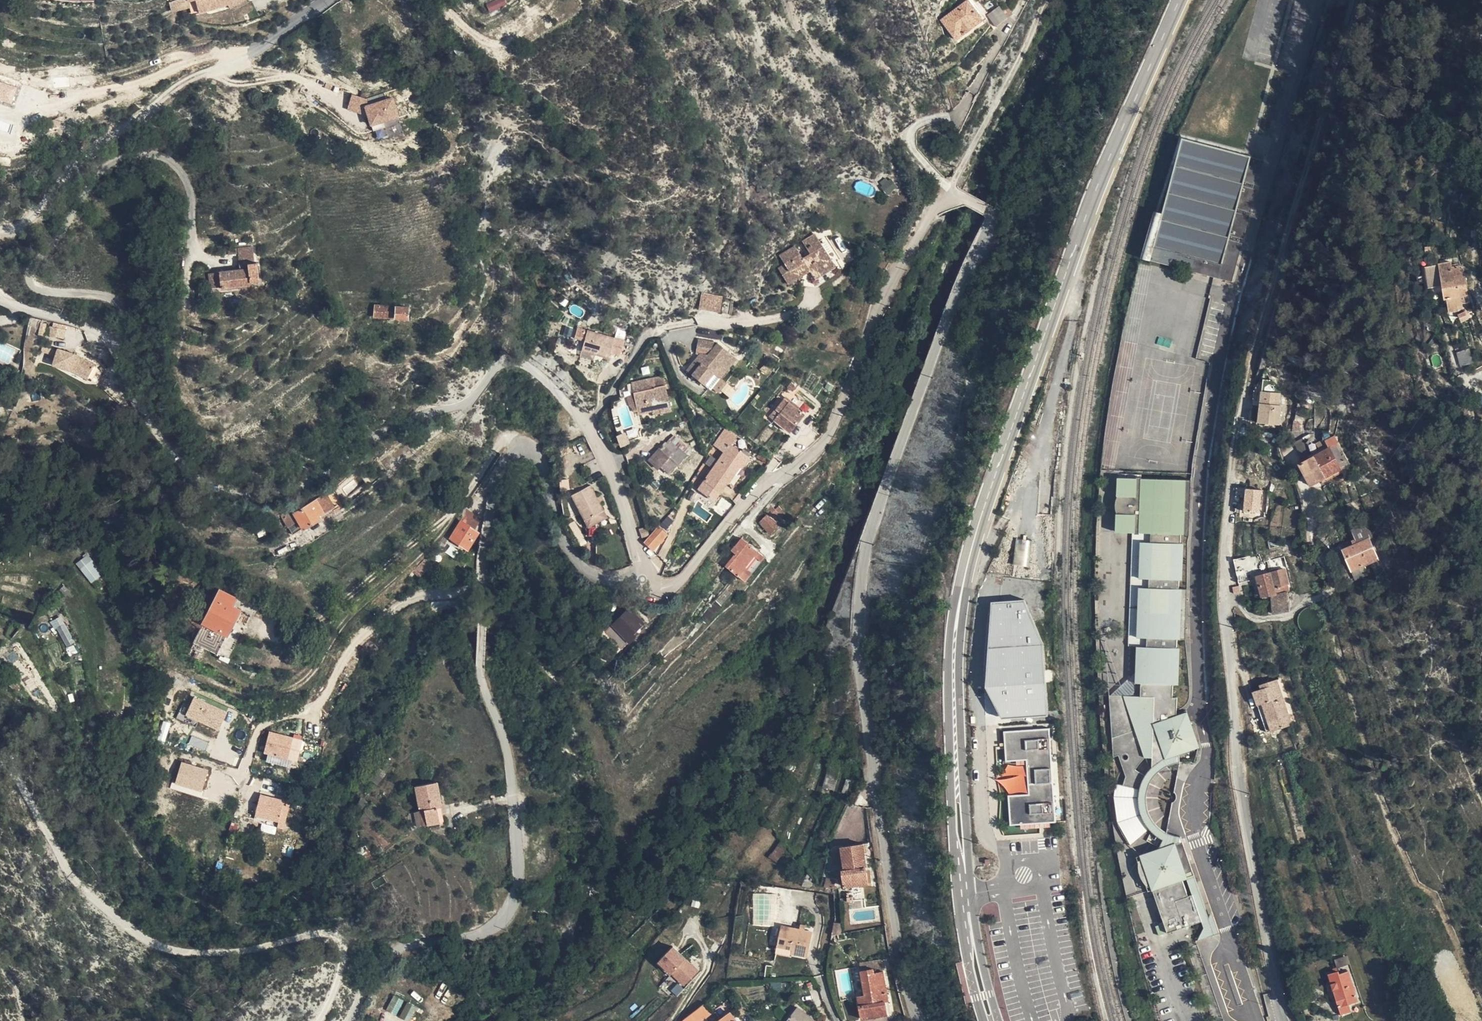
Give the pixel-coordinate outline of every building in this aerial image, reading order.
[(192,8),(191,0),(174,0),(176,11),(192,8)] [(240,0),(201,0),(203,11),(227,6),(233,4),(240,0)] [(485,2),(489,12),(507,6),(505,0),(491,0),(485,2)] [(956,44),(983,24),(969,4),(941,24),(956,44)] [(985,20),(994,32),(1008,22),(999,10),(985,20)] [(18,86),(0,81),(0,101),(12,105),(18,86)] [(351,94),(346,109),(360,113),(365,98),(351,94)] [(363,106),(371,127),(399,116),(392,96),(363,106)] [(1152,258),(1193,269),(1195,264),(1221,271),(1219,275),(1234,279),(1244,240),(1241,239),(1241,235),(1245,236),(1251,212),(1248,212),(1249,208),(1252,209),(1258,186),(1254,185),(1255,181),(1259,182),(1265,156),(1252,153),(1252,152),(1183,134),(1175,160),(1168,190),(1154,244),(1155,244),(1152,258)] [(889,176),(878,183),(886,195),(896,188),(889,176)] [(858,180),(854,189),(869,197),(874,188),(858,180)] [(229,245),(242,244),(241,235),(229,236),(229,245)] [(814,243),(821,240),(818,235),(805,242),(808,248),(814,243)] [(804,262),(798,279),(804,276),(803,272),(808,269),(813,279),(836,266),(821,240),(814,243),(808,248),(811,254),(804,258),(804,262)] [(259,243),(242,244),(243,263),(227,264),(229,285),(259,282),(259,278),(265,277),(264,258),(261,258),(259,243)] [(786,286),(798,279),(804,262),(804,258),(803,258),(796,245),(780,255),(786,266),(778,271),(786,286)] [(1478,302),(1477,290),(1474,290),(1473,266),(1460,267),(1459,255),(1445,256),(1449,293),(1452,293),(1454,308),(1466,307),(1466,303),(1478,302)] [(229,285),(227,264),(217,265),(219,286),(229,285)] [(1195,264),(1193,269),(1219,275),(1221,271),(1195,264)] [(1222,322),(1224,288),(1212,288),(1211,312),(1208,312),(1207,321),(1222,322)] [(700,311),(721,314),(723,298),(704,294),(700,311)] [(387,315),(388,304),(376,303),(376,315),(387,315)] [(412,305),(388,304),(387,315),(412,316),(412,305)] [(1467,317),(1476,314),(1474,307),(1466,309),(1467,317)] [(578,351),(579,342),(584,343),(585,328),(576,328),(575,340),(556,338),(555,349),(578,351)] [(583,351),(597,356),(611,360),(613,354),(622,356),(628,337),(618,334),(616,339),(589,332),(583,351)] [(705,340),(697,343),(694,352),(705,354),(700,360),(697,358),(689,368),(711,387),(714,384),(722,374),(736,357),(718,342),(705,340)] [(1467,360),(1479,359),(1478,344),(1466,345),(1467,360)] [(89,381),(96,361),(56,349),(51,367),(73,374),(73,376),(89,381)] [(596,361),(597,356),(583,351),(582,356),(596,361)] [(769,366),(763,362),(760,365),(766,371),(769,366)] [(633,388),(634,390),(637,402),(638,409),(639,410),(654,406),(654,403),(660,402),(662,407),(674,404),(672,393),(670,394),(662,365),(645,370),(649,384),(633,388)] [(634,374),(631,380),(633,388),(649,384),(645,370),(634,374)] [(722,374),(714,384),(720,389),(728,379),(722,374)] [(767,411),(775,418),(788,402),(793,406),(800,396),(784,383),(776,392),(779,395),(767,411)] [(634,390),(627,392),(630,403),(632,403),(637,402),(634,390)] [(1257,392),(1258,425),(1282,424),(1281,391),(1257,392)] [(788,402),(775,418),(790,431),(802,413),(793,406),(788,402)] [(628,424),(628,411),(613,411),(613,425),(628,424)] [(728,429),(727,431),(737,440),(739,438),(728,429)] [(737,440),(727,431),(717,445),(726,453),(725,455),(726,457),(717,469),(715,468),(698,490),(714,502),(726,484),(728,485),(740,467),(742,469),(750,459),(733,447),(737,440)] [(625,432),(615,435),(620,448),(629,444),(625,432)] [(666,445),(664,443),(654,453),(664,462),(667,460),(675,468),(691,450),(674,435),(666,445)] [(1312,444),(1318,457),(1326,454),(1324,449),(1321,441),(1312,444)] [(1336,454),(1342,452),(1346,450),(1343,441),(1333,445),(1334,446),(1335,451),(1336,454)] [(1335,451),(1334,446),(1324,449),(1326,454),(1335,451)] [(1346,481),(1344,477),(1336,454),(1335,451),(1326,454),(1318,457),(1319,460),(1303,467),(1313,491),(1324,486),(1325,490),(1346,481)] [(1344,477),(1355,474),(1349,459),(1345,460),(1342,452),(1336,454),(1344,477)] [(1176,751),(1183,749),(1202,742),(1191,708),(1179,712),(1180,694),(1176,693),(1177,681),(1181,681),(1182,645),(1180,644),(1180,636),(1189,636),(1191,586),(1182,586),(1182,576),(1185,577),(1187,541),(1185,541),(1185,531),(1193,531),(1195,477),(1166,476),(1166,477),(1162,477),(1162,475),(1145,475),(1146,476),(1141,476),(1141,474),(1123,474),(1121,528),(1137,529),(1139,529),(1139,526),(1143,526),(1143,530),(1155,530),(1154,540),(1145,539),(1144,575),(1153,576),(1152,585),(1144,584),(1142,634),(1150,634),(1150,643),(1141,643),(1140,665),(1139,679),(1144,680),(1143,692),(1139,692),(1113,691),(1117,753),(1122,751),(1136,746),(1137,750),(1130,760),(1133,763),(1129,771),(1126,781),(1143,785),(1145,780),(1147,775),(1149,772),(1139,766),(1142,761),(1148,754),(1149,754),(1160,754),(1160,757),(1167,755),(1176,751)] [(572,497),(586,523),(599,516),(605,513),(592,487),(572,497)] [(1243,514),(1261,514),(1262,489),(1244,489),(1243,514)] [(287,513),(294,531),(340,512),(331,490),(298,504),(300,508),(287,513)] [(300,508),(298,504),(286,509),(287,513),(300,508)] [(777,521),(780,518),(773,511),(775,510),(772,506),(764,514),(767,517),(761,523),(772,534),(781,525),(777,521)] [(470,511),(466,519),(478,527),(482,518),(470,511)] [(599,516),(603,525),(610,521),(605,513),(599,516)] [(599,516),(586,523),(591,531),(603,525),(599,516)] [(478,527),(466,519),(456,536),(470,545),(480,529),(478,527)] [(1320,535),(1332,532),(1331,523),(1318,526),(1320,535)] [(1139,529),(1137,529),(1133,642),(1141,643),(1150,643),(1150,634),(1142,634),(1144,584),(1152,585),(1153,576),(1144,575),(1145,539),(1154,540),(1155,530),(1143,530),(1143,526),(1139,526),(1139,529)] [(646,528),(638,530),(641,539),(648,537),(646,528)] [(1355,548),(1368,543),(1364,528),(1350,533),(1355,548)] [(659,529),(652,537),(657,552),(668,537),(659,529)] [(657,552),(652,537),(644,546),(654,555),(657,552)] [(736,548),(724,564),(743,579),(763,556),(742,538),(735,546),(736,548)] [(1027,565),(1029,540),(1016,539),(1014,564),(1027,565)] [(1361,572),(1376,567),(1368,543),(1355,548),(1338,554),(1347,577),(1348,577),(1356,574),(1359,582),(1364,580),(1361,572)] [(75,563),(90,584),(101,576),(86,555),(75,563)] [(428,573),(434,567),(428,562),(422,567),(428,573)] [(1240,567),(1241,578),(1253,576),(1252,566),(1240,567)] [(1286,567),(1272,570),(1273,571),(1275,582),(1278,592),(1287,590),(1286,584),(1289,583),(1286,567)] [(1275,582),(1273,571),(1258,573),(1260,584),(1275,582)] [(1350,585),(1359,582),(1356,574),(1348,577),(1350,585)] [(1272,594),(1278,593),(1278,592),(1275,582),(1260,584),(1262,595),(1272,594)] [(223,586),(212,609),(209,615),(205,613),(208,606),(204,603),(199,609),(195,605),(191,608),(200,619),(207,624),(200,637),(224,648),(243,605),(236,601),(238,595),(223,586)] [(1293,611),(1290,591),(1278,593),(1272,594),(1276,618),(1293,614),(1293,611)] [(637,635),(647,623),(629,609),(609,634),(605,632),(601,637),(624,657),(640,637),(637,635)] [(61,616),(52,621),(65,648),(75,643),(61,616)] [(74,645),(66,648),(69,656),(77,653),(74,645)] [(1140,665),(1113,691),(1139,692),(1139,679),(1140,665)] [(1274,730),(1292,725),(1280,680),(1263,684),(1264,689),(1257,691),(1261,704),(1267,703),(1274,730)] [(184,717),(219,731),(227,711),(192,697),(184,717)] [(1268,732),(1274,730),(1267,703),(1261,704),(1268,732)] [(1031,730),(1005,732),(1007,763),(1028,762),(1028,767),(1030,792),(1030,797),(1010,798),(1012,828),(1057,825),(1052,730),(1031,730)] [(268,732),(263,753),(267,754),(265,762),(296,769),(303,739),(268,732)] [(191,736),(188,745),(205,750),(208,742),(191,736)] [(1122,751),(1129,771),(1133,763),(1130,760),(1137,750),(1136,746),(1122,751)] [(1182,840),(1186,840),(1184,832),(1178,832),(1170,829),(1162,824),(1158,819),(1154,813),(1151,805),(1150,800),(1149,793),(1150,786),(1154,778),(1158,771),(1162,767),(1168,763),(1177,759),(1183,758),(1183,749),(1176,751),(1167,755),(1163,757),(1159,760),(1153,766),(1149,772),(1147,775),(1145,780),(1143,785),(1142,791),(1142,796),(1142,802),(1144,810),(1147,817),(1152,824),(1158,830),(1163,833),(1165,835),(1171,837),(1178,839),(1182,840)] [(1163,757),(1167,755),(1160,757),(1160,754),(1149,754),(1153,766),(1159,760),(1163,757)] [(202,792),(210,770),(181,761),(174,783),(202,792)] [(1028,767),(1004,769),(1007,795),(1030,792),(1028,767)] [(429,822),(445,819),(443,804),(447,803),(443,779),(422,783),(429,822)] [(259,794),(253,818),(284,826),(290,802),(259,794)] [(373,846),(370,835),(364,837),(367,848),(373,846)] [(1165,835),(1159,845),(1178,839),(1171,837),(1165,835)] [(774,855),(777,856),(783,849),(787,851),(792,844),(785,839),(774,855)] [(1170,929),(1205,916),(1196,890),(1191,891),(1185,875),(1188,869),(1178,839),(1159,845),(1140,852),(1151,887),(1155,885),(1170,929)] [(1196,890),(1205,916),(1207,923),(1199,938),(1223,929),(1215,908),(1212,914),(1186,840),(1182,840),(1178,839),(1188,869),(1185,875),(1191,891),(1196,890)] [(847,888),(871,884),(864,844),(843,848),(847,873),(844,873),(847,888)] [(783,849),(777,856),(781,860),(787,851),(783,849)] [(828,881),(826,888),(836,891),(837,883),(828,881)] [(793,950),(809,954),(814,933),(784,926),(778,954),(791,957),(792,955),(793,950)] [(808,959),(809,954),(793,950),(792,955),(808,959)] [(660,973),(658,976),(665,983),(681,961),(675,956),(662,974),(660,973)] [(886,970),(885,959),(862,963),(863,969),(877,967),(877,972),(886,970)] [(892,1000),(886,970),(877,972),(877,967),(863,969),(867,994),(861,995),(865,1019),(891,1015),(889,1000),(892,1000)] [(1332,987),(1336,998),(1341,1014),(1351,1011),(1349,1004),(1359,1001),(1350,973),(1340,976),(1339,973),(1337,973),(1336,969),(1334,970),(1335,974),(1329,976),(1332,987)] [(665,983),(658,976),(655,980),(662,985),(665,983)] [(589,986),(585,983),(578,990),(583,995),(589,986)] [(403,992),(397,1004),(409,1000),(412,996),(403,992)] [(409,1000),(397,1004),(396,1006),(404,1011),(409,1000)] [(419,1020),(427,1005),(418,1000),(409,1015),(419,1020)] [(788,1020),(813,1020),(798,1009),(788,1020)]
